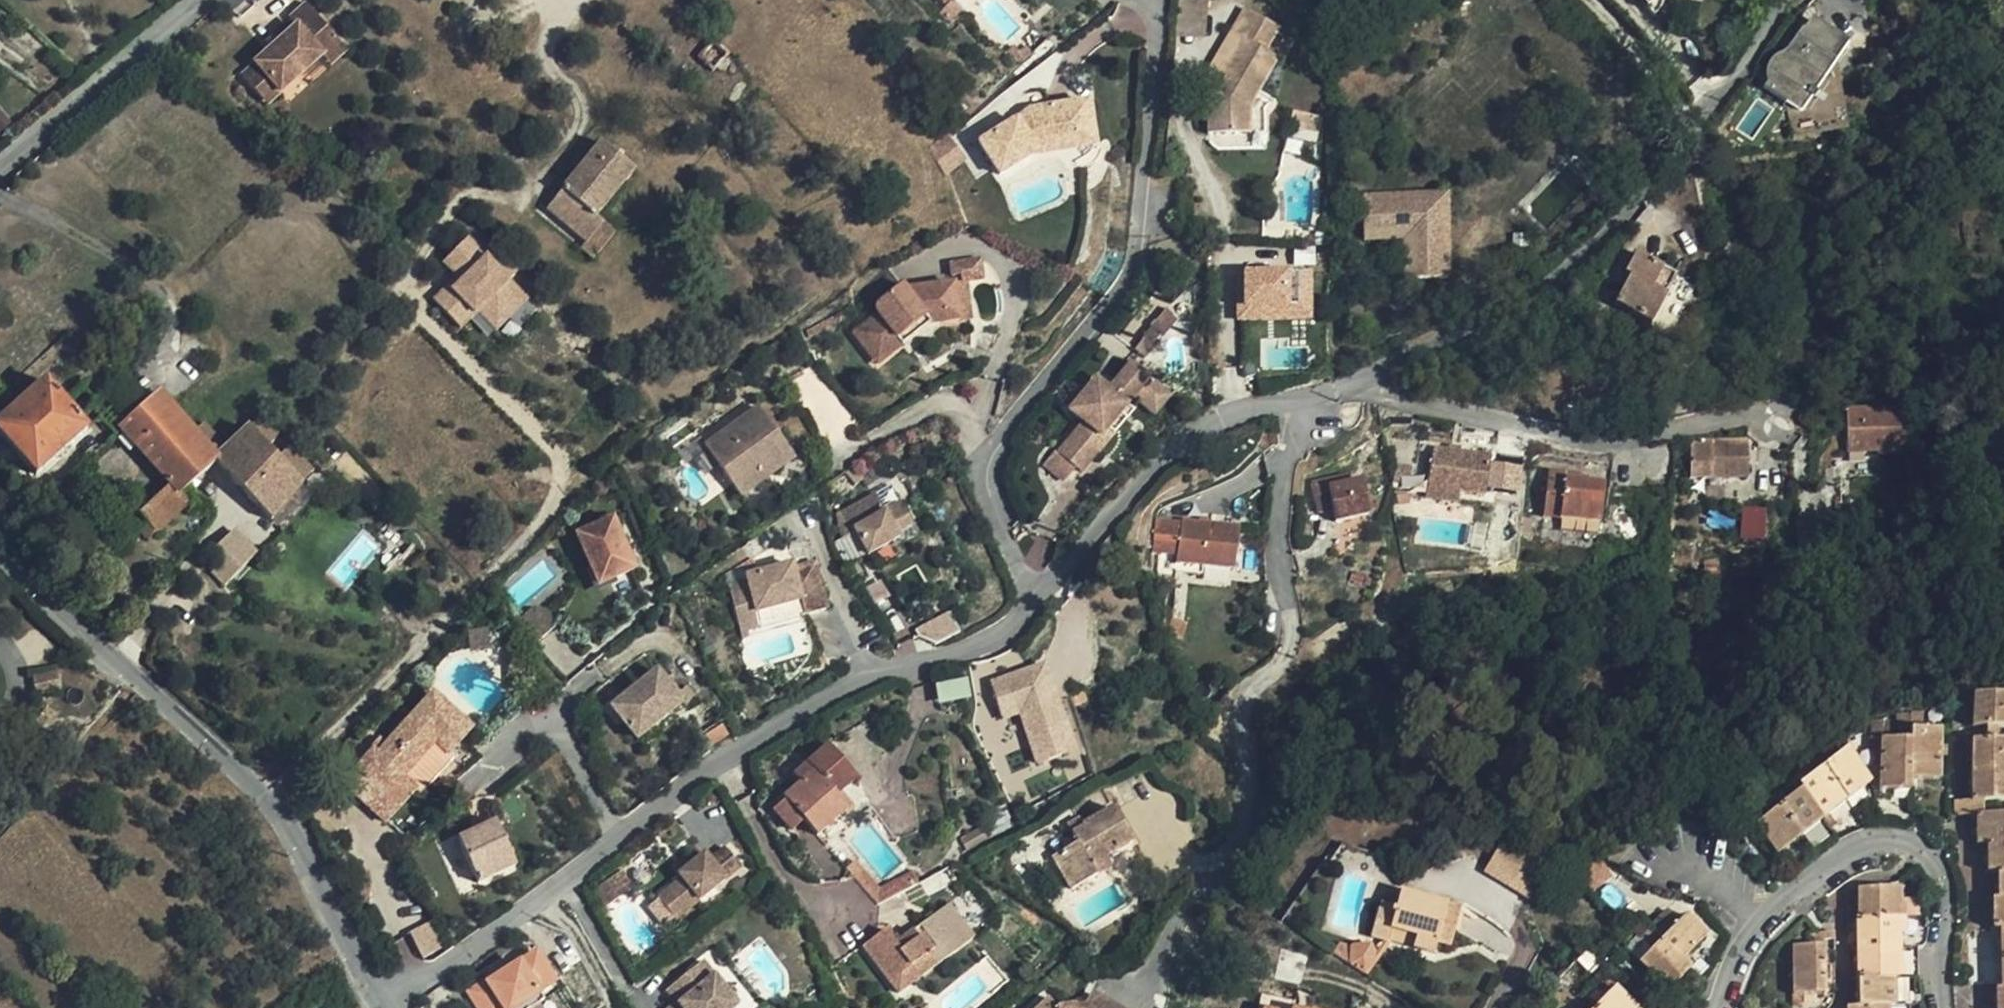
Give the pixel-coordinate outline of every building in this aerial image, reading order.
[(306,47),(321,33),(308,17),(294,1),(277,15),(285,23),(230,72),(242,85),(255,100),(310,52),(306,47)] [(1264,53),(1278,30),(1250,14),(1235,37),(1240,40),(1207,94),(1206,134),(1249,134),(1249,105),(1277,60),(1264,53)] [(1370,26),(1371,37),(1388,36),(1387,25),(1382,25),(1370,26)] [(1805,26),(1759,96),(1781,111),(1795,120),(1835,58),(1841,50),(1805,26)] [(334,46),(321,33),(306,47),(310,52),(318,61),(334,46)] [(725,58),(711,44),(694,60),(709,74),(725,58)] [(1795,120),(1781,111),(1790,146),(1845,134),(1831,74),(1839,61),(1835,58),(1795,120)] [(1071,125),(1089,122),(1085,96),(1025,105),(1025,108),(976,140),(997,171),(1028,151),(1021,141),(1072,132),(1071,125)] [(1092,140),(1089,122),(1071,125),(1072,132),(1021,141),(1028,151),(1092,140)] [(1308,162),(1316,137),(1287,128),(1280,153),(1308,162)] [(546,209),(585,241),(587,242),(603,223),(595,216),(633,171),(601,144),(546,209)] [(870,181),(870,183),(870,185),(871,187),(873,188),(874,189),(876,189),(877,188),(879,187),(880,185),(880,183),(879,180),(878,179),(876,178),(873,179),(872,179),(870,181)] [(587,242),(585,241),(580,248),(594,259),(615,233),(603,223),(587,242)] [(1456,234),(1457,231),(1457,228),(1454,227),(1451,227),(1449,229),(1449,232),(1451,235),(1454,235),(1456,234)] [(433,298),(462,327),(478,310),(497,329),(532,295),(469,232),(441,260),(456,275),(433,298)] [(1649,324),(1675,275),(1635,254),(1624,274),(1629,277),(1613,305),(1649,324)] [(1314,317),(1312,264),(1240,267),(1242,319),(1314,317)] [(942,299),(956,296),(953,276),(903,284),(900,281),(881,295),(877,299),(877,302),(879,307),(853,327),(873,352),(899,332),(893,326),(906,317),(911,323),(927,310),(943,307),(942,299)] [(959,313),(956,296),(942,299),(943,307),(927,310),(911,323),(906,317),(893,326),(899,332),(873,352),(879,359),(931,318),(959,313)] [(1151,355),(1174,314),(1160,307),(1137,347),(1151,355)] [(1140,401),(1156,381),(1124,355),(1103,384),(1090,373),(1064,405),(1077,416),(1052,447),(1077,467),(1094,447),(1088,442),(1115,408),(1128,392),(1140,401)] [(1167,390),(1156,381),(1140,401),(1151,409),(1167,390)] [(45,384),(0,422),(0,437),(35,476),(86,431),(45,384)] [(214,460),(225,450),(202,424),(192,433),(158,394),(118,429),(170,485),(139,516),(156,533),(188,504),(180,495),(189,487),(217,463),(214,460)] [(700,445),(753,406),(746,397),(693,435),(700,445)] [(789,457),(753,406),(700,445),(735,494),(789,457)] [(1088,442),(1094,447),(1122,413),(1115,408),(1088,442)] [(1899,414),(1841,414),(1841,457),(1899,457),(1899,414)] [(276,435),(259,416),(240,437),(225,450),(214,460),(217,463),(271,521),(293,495),(311,474),(287,448),(277,461),(264,447),(276,435)] [(1740,447),(1684,446),(1683,482),(1740,483),(1740,447)] [(1422,491),(1454,496),(1480,501),(1486,463),(1428,454),(1422,491)] [(1597,488),(1579,487),(1573,487),(1574,479),(1543,474),(1536,521),(1592,528),(1597,488)] [(1342,482),(1323,485),(1324,492),(1344,489),(1342,482)] [(1324,492),(1323,485),(1308,487),(1313,518),(1328,516),(1330,527),(1364,523),(1358,487),(1344,489),(1324,492)] [(1452,507),(1454,496),(1422,491),(1421,502),(1452,507)] [(906,525),(892,502),(879,509),(870,493),(832,515),(835,534),(837,537),(849,530),(862,552),(863,554),(894,537),(892,533),(906,525)] [(1741,506),(1740,538),(1765,539),(1766,507),(1741,506)] [(573,529),(597,584),(640,566),(615,511),(573,529)] [(1494,571),(1510,569),(1515,528),(1493,525),(1489,547),(1498,549),(1494,571)] [(1171,568),(1198,572),(1228,576),(1234,534),(1176,526),(1175,532),(1171,563),(1171,568)] [(229,528),(217,542),(237,561),(249,547),(229,528)] [(1171,563),(1175,532),(1152,529),(1148,560),(1171,563)] [(862,552),(849,530),(837,537),(830,541),(842,563),(862,552)] [(1484,571),(1494,571),(1498,549),(1489,547),(1486,547),(1483,571),(1484,571)] [(461,552),(460,555),(460,556),(460,559),(461,561),(463,562),(467,563),(468,562),(470,561),(472,560),(472,558),(472,556),(472,553),(471,552),(469,551),(466,550),(463,550),(461,552)] [(755,625),(821,607),(809,562),(789,568),(787,562),(742,575),(755,625)] [(1197,580),(1198,572),(1171,568),(1170,576),(1197,580)] [(929,646),(959,631),(949,610),(919,626),(929,646)] [(1174,655),(1176,645),(1163,641),(1167,654),(1174,655)] [(1049,659),(989,676),(1001,718),(1020,713),(1034,764),(1076,752),(1049,659)] [(636,738),(653,724),(646,717),(658,708),(665,715),(680,702),(655,671),(610,706),(636,738)] [(938,701),(971,696),(968,677),(935,682),(938,701)] [(429,693),(388,738),(417,794),(418,795),(449,760),(443,755),(467,728),(429,693)] [(1982,729),(1995,729),(2003,729),(2003,700),(1969,700),(1969,729),(1982,729)] [(646,717),(653,724),(665,715),(658,708),(646,717)] [(703,740),(719,728),(715,724),(700,736),(703,740)] [(724,733),(719,728),(703,740),(708,746),(724,733)] [(1982,729),(1982,743),(1995,742),(1995,729),(1982,729)] [(1908,743),(1877,743),(1878,790),(1907,790),(1907,780),(1937,780),(1936,734),(1908,734),(1908,743)] [(417,794),(388,738),(373,754),(369,750),(340,783),(382,821),(411,790),(417,794)] [(1982,743),(1969,743),(1969,802),(1952,802),(1952,810),(1956,815),(1975,815),(1975,843),(1986,843),(1986,872),(1997,872),(1996,899),(1992,899),(1992,929),(1998,930),(1999,990),(1995,989),(1994,1007),(2003,1007),(2003,742),(1995,742),(1982,743)] [(855,777),(826,745),(793,775),(799,782),(770,808),(790,830),(803,820),(816,835),(847,808),(836,795),(855,777)] [(1868,785),(1843,752),(1795,789),(1798,793),(1753,827),(1775,856),(1868,785)] [(1070,889),(1095,875),(1088,864),(1106,853),(1129,840),(1111,809),(1071,832),(1075,841),(1051,855),(1070,889)] [(457,842),(479,884),(482,883),(514,861),(494,823),(457,842)] [(1545,874),(1500,847),(1484,873),(1529,899),(1545,874)] [(1088,864),(1095,875),(1113,864),(1106,853),(1088,864)] [(671,890),(647,909),(664,930),(729,879),(713,859),(697,872),(692,865),(667,885),(671,890)] [(482,883),(479,884),(516,866),(514,861),(482,883)] [(845,868),(853,878),(866,893),(875,885),(854,861),(845,868)] [(866,893),(876,905),(917,885),(912,874),(879,890),(875,885),(866,893)] [(1886,1007),(1892,1006),(1893,979),(1899,979),(1898,948),(1898,888),(1857,888),(1857,917),(1855,917),(1856,1006),(1846,1007),(1886,1007)] [(1371,937),(1387,941),(1390,930),(1414,936),(1411,948),(1434,954),(1437,941),(1450,945),(1459,909),(1399,893),(1394,909),(1379,905),(1371,937)] [(897,993),(973,937),(949,905),(894,944),(885,931),(862,946),(897,993)] [(1705,937),(1684,917),(1638,964),(1667,991),(1688,970),(1681,962),(1705,937)] [(428,921),(408,933),(423,958),(443,946),(428,921)] [(1390,930),(1387,941),(1411,948),(1414,936),(1390,930)] [(1823,994),(1823,938),(1833,938),(1833,932),(1807,932),(1807,947),(1791,947),(1792,1004),(1799,1005),(1800,994),(1823,994)] [(475,1007),(518,1007),(561,982),(538,944),(464,988),(475,1007)] [(1339,956),(1373,978),(1386,956),(1373,948),(1344,947),(1339,956)] [(1898,948),(1899,979),(1917,979),(1916,949),(1898,948)] [(681,977),(691,989),(696,996),(685,1005),(687,1007),(723,1007),(745,991),(713,952),(681,977)] [(685,1005),(696,996),(691,989),(679,998),(685,1005)] [(1613,989),(1594,1007),(1631,1007),(1613,989)] [(1034,1007),(1107,1007),(1092,993),(1083,1001),(1063,999),(1054,990),(1034,1007)]
